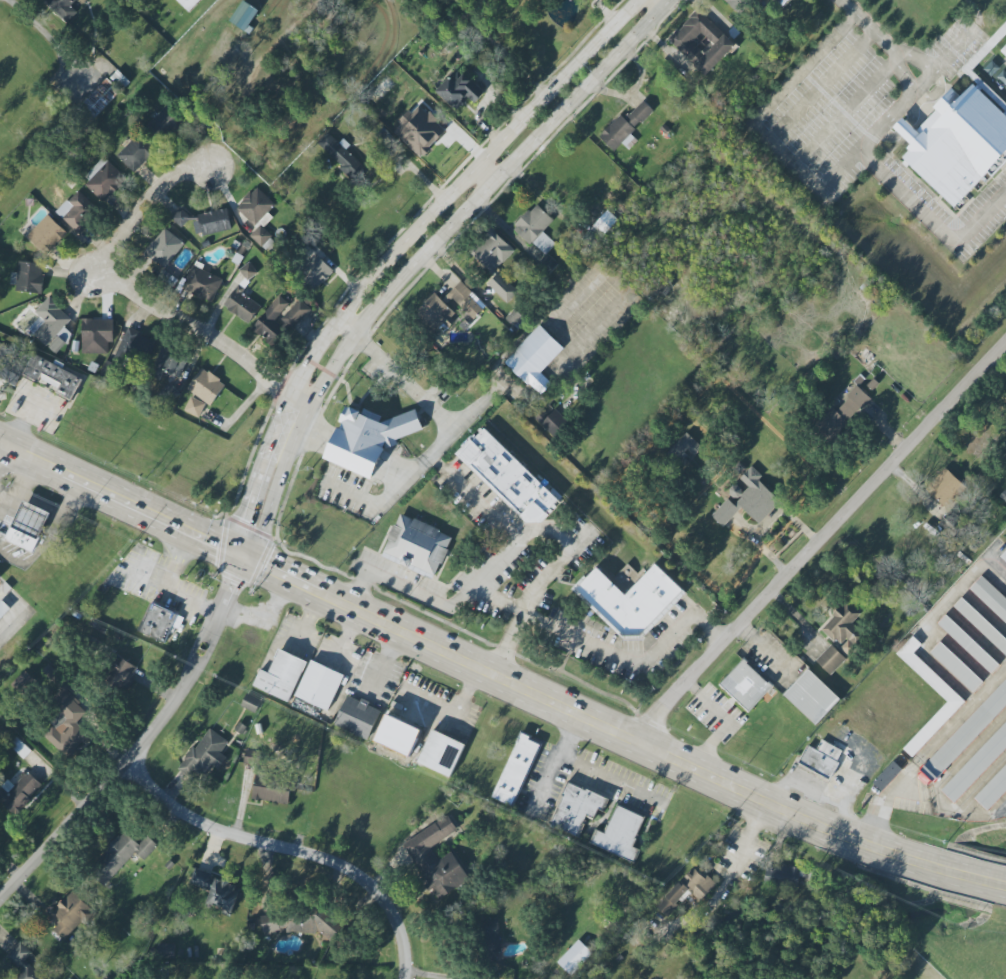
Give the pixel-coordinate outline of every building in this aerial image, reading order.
[(45,2),(67,22),(77,11),(71,6),(77,0),(46,0),(45,2)] [(200,0),(176,0),(189,12),(200,0)] [(259,11),(243,0),(229,21),(245,32),(259,11)] [(738,14),(753,0),(725,0),(738,14)] [(735,46),(698,9),(668,39),(705,76),(735,46)] [(119,71),(113,78),(125,90),(131,83),(119,71)] [(456,82),(450,76),(436,91),(457,111),(469,97),(475,103),(485,92),(464,73),(456,82)] [(977,76),(973,81),(1005,113),(1005,104),(977,76)] [(108,79),(78,110),(91,123),(121,92),(108,79)] [(957,209),(1005,157),(1005,116),(972,84),(961,97),(953,89),(915,130),(902,118),(893,127),(912,145),(901,157),(957,209)] [(600,138),(614,152),(622,143),(629,150),(637,141),(630,134),(653,111),(641,98),(600,138)] [(182,122),(167,106),(148,124),(163,140),(182,122)] [(317,144),(358,183),(370,170),(340,142),(339,143),(327,132),(317,144)] [(141,133),(118,156),(135,173),(158,150),(141,133)] [(103,202),(126,180),(105,157),(82,178),(103,202)] [(77,233),(99,210),(78,189),(56,213),(77,233)] [(513,228),(544,256),(555,244),(542,232),(553,220),(535,203),(513,228)] [(171,219),(181,227),(190,216),(180,208),(171,219)] [(196,237),(232,229),(227,208),(192,217),(196,237)] [(618,219),(607,210),(586,235),(597,245),(618,219)] [(68,233),(48,214),(26,237),(46,256),(68,233)] [(184,242),(163,228),(144,254),(165,269),(184,242)] [(517,292),(495,270),(514,251),(493,229),(469,253),(493,277),(487,284),(506,303),(517,292)] [(316,289),(334,271),(316,254),(298,273),(316,289)] [(547,254),(536,266),(547,276),(557,264),(547,254)] [(212,303),(222,278),(202,270),(204,265),(194,261),(183,287),(190,290),(189,294),(212,303)] [(43,263),(18,262),(18,273),(11,272),(10,290),(42,291),(43,263)] [(257,272),(248,262),(239,271),(248,281),(257,272)] [(262,303),(234,288),(224,309),(251,323),(262,303)] [(443,323),(448,328),(458,318),(433,294),(413,315),(433,334),(443,323)] [(291,306),(280,296),(252,327),(274,348),(310,309),(299,298),(291,306)] [(34,312),(40,317),(29,329),(55,354),(70,337),(62,329),(72,319),(48,297),(34,312)] [(107,354),(108,319),(81,319),(81,354),(107,354)] [(540,372),(564,349),(540,325),(504,361),(540,396),(552,384),(540,372)] [(145,364),(155,342),(126,328),(117,348),(116,348),(112,357),(123,362),(127,355),(145,364)] [(79,342),(73,341),(71,352),(78,353),(79,342)] [(18,384),(29,359),(0,346),(0,376),(18,384)] [(168,381),(171,374),(179,378),(188,359),(162,347),(150,373),(168,381)] [(71,400),(82,376),(53,364),(54,363),(33,354),(24,374),(58,389),(56,393),(71,400)] [(212,405),(225,382),(200,368),(187,391),(212,405)] [(167,402),(179,395),(172,383),(160,390),(167,402)] [(191,398),(185,411),(200,419),(206,406),(191,398)] [(325,459),(373,478),(384,449),(396,445),(399,438),(423,431),(417,410),(380,421),(382,416),(365,409),(361,411),(351,407),(345,409),(340,421),(325,459)] [(541,410),(534,417),(554,439),(570,424),(556,409),(548,417),(541,410)] [(560,500),(483,428),(456,457),(533,529),(560,500)] [(691,460),(702,448),(687,433),(665,454),(676,465),(686,455),(691,460)] [(780,501),(758,480),(762,476),(751,466),(740,479),(748,486),(743,492),(734,484),(726,493),(730,496),(711,516),(723,527),(741,507),(759,524),(780,501)] [(946,468),(927,489),(947,509),(967,488),(946,468)] [(51,512),(23,500),(6,541),(34,552),(51,512)] [(950,512),(939,525),(954,538),(965,526),(950,512)] [(435,579),(452,535),(398,514),(381,558),(435,579)] [(685,593),(656,564),(625,595),(597,567),(574,591),(624,640),(631,632),(639,640),(685,593)] [(969,589),(1005,624),(1005,600),(981,576),(969,589)] [(6,583),(0,589),(6,596),(13,589),(6,583)] [(953,607),(1005,657),(1005,640),(961,598),(953,607)] [(0,604),(0,623),(12,610),(3,601),(0,604)] [(821,627),(848,654),(857,646),(851,639),(860,631),(852,623),(861,614),(848,601),(821,627)] [(151,603),(137,633),(162,645),(176,616),(151,603)] [(946,615),(937,624),(991,674),(999,665),(946,615)] [(912,757),(964,701),(913,653),(921,644),(912,636),(896,653),(948,701),(904,748),(912,757)] [(940,642),(929,653),(972,694),(982,683),(940,642)] [(830,645),(815,660),(830,675),(845,659),(830,645)] [(280,650),(268,674),(260,670),(252,686),(287,703),(307,664),(280,650)] [(127,692),(138,666),(117,657),(107,684),(127,692)] [(745,661),(721,685),(748,712),(772,688),(745,661)] [(311,662),(344,677),(327,712),(295,697),(311,662)] [(65,756),(85,743),(89,739),(84,731),(76,723),(87,712),(81,703),(67,690),(71,685),(50,666),(41,671),(48,677),(49,679),(59,688),(61,690),(50,702),(59,711),(63,717),(56,724),(55,724),(44,736),(65,756)] [(809,670),(785,696),(816,726),(841,700),(809,670)] [(920,769),(1005,679),(1005,705),(933,781),(920,769)] [(247,695),(241,707),(255,714),(261,702),(247,695)] [(368,741),(381,711),(348,695),(334,725),(368,741)] [(240,723),(235,730),(242,735),(247,728),(240,723)] [(942,791),(955,803),(1005,750),(1005,724),(942,791)] [(219,769),(227,757),(221,753),(228,741),(207,727),(180,770),(194,780),(199,772),(205,775),(212,765),(219,769)] [(433,731),(418,763),(450,778),(465,746),(433,731)] [(522,732),(491,798),(512,807),(541,745),(529,740),(530,736),(522,732)] [(776,783),(817,740),(869,781),(846,816),(776,783)] [(243,764),(257,766),(252,799),(288,804),(292,781),(265,777),(268,752),(246,749),(243,764)] [(873,782),(892,761),(902,770),(882,791),(873,782)] [(975,799),(988,812),(1005,793),(1005,766),(975,799)] [(7,779),(0,787),(0,801),(15,815),(43,786),(27,771),(14,785),(7,779)] [(570,782),(550,824),(578,837),(588,816),(595,819),(599,810),(603,812),(609,800),(570,782)] [(605,834),(596,830),(591,844),(633,861),(638,849),(632,847),(644,816),(616,805),(605,834)] [(452,852),(438,860),(430,847),(458,831),(449,816),(402,842),(436,900),(469,881),(452,852)] [(136,852),(144,860),(158,845),(147,835),(139,844),(125,831),(87,870),(104,886),(136,852)] [(715,886),(696,865),(655,904),(666,916),(691,892),(699,901),(715,886)] [(189,883),(210,892),(205,904),(230,915),(242,888),(196,867),(189,883)] [(53,930),(66,942),(94,911),(71,891),(52,912),(61,920),(53,930)] [(263,937),(322,929),(323,941),(340,939),(337,914),(325,916),(324,909),(314,911),(314,908),(260,915),(263,937)] [(501,958),(495,918),(478,921),(485,961),(501,958)] [(571,976),(592,954),(579,940),(557,962),(571,976)] [(25,960),(32,953),(20,942),(7,956),(21,968),(11,978),(46,978),(25,960)] [(175,944),(158,944),(158,959),(175,959),(175,944)]
